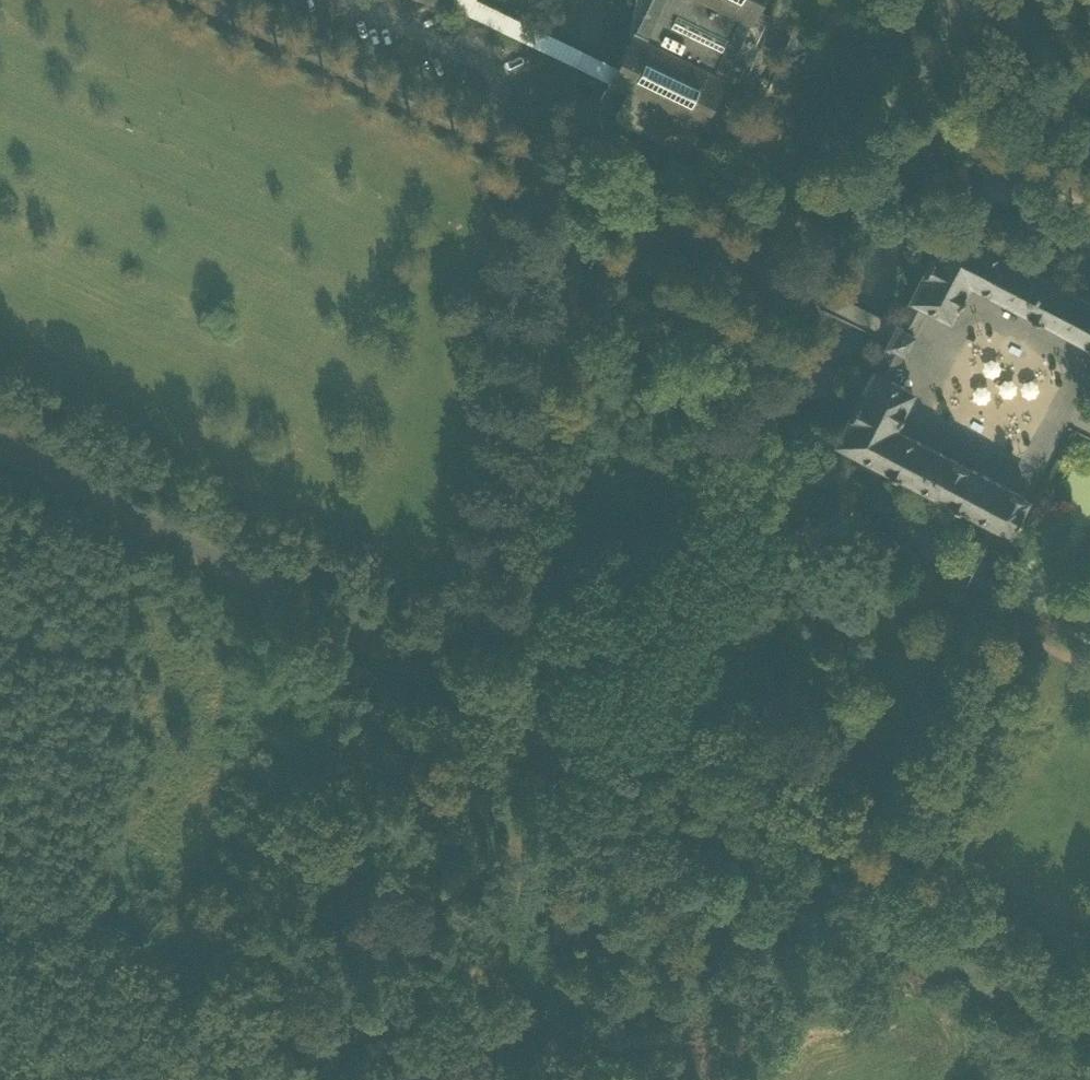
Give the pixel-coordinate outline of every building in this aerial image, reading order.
[(452,6),(468,13),(474,0),(455,0),(452,6)] [(468,13),(607,80),(615,64),(481,0),(474,0),(468,13)] [(632,33),(609,81),(627,90),(613,118),(687,153),(719,87),(756,9),(761,0),(648,0),(632,33)] [(632,33),(648,0),(636,0),(630,33),(632,33)] [(769,15),(756,9),(719,87),(731,93),(740,75),(745,77),(766,36),(760,33),(769,15)] [(911,296),(927,305),(949,317),(969,280),(1089,343),(1089,300),(948,226),(911,296)] [(911,296),(895,326),(911,334),(927,305),(911,296)] [(895,326),(888,339),(904,348),(911,334),(895,326)] [(888,339),(872,370),(889,378),(904,348),(888,339)] [(912,389),(889,378),(872,370),(835,440),(1009,531),(1027,497),(892,427),(912,389)]
